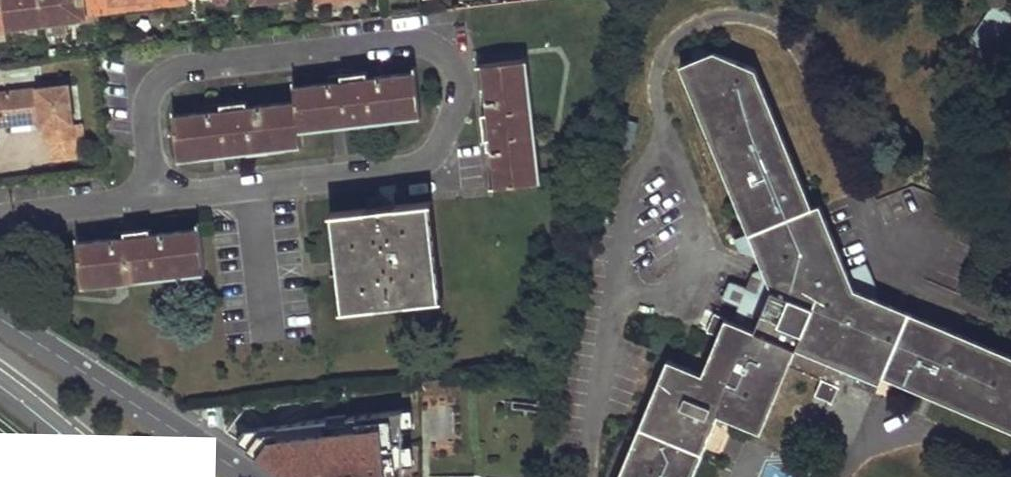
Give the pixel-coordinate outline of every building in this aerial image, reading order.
[(8,29),(46,24),(43,0),(4,0),(8,29)] [(46,24),(87,19),(87,15),(101,13),(99,0),(43,0),(46,24)] [(101,13),(118,11),(117,1),(124,0),(99,0),(101,13)] [(999,6),(1001,7),(1003,6),(1004,5),(1006,3),(1007,2),(1007,0),(992,0),(993,2),(993,5),(969,40),(990,54),(1010,22),(1010,15),(999,6)] [(689,83),(750,234),(782,220),(811,286),(808,287),(801,302),(774,291),(756,331),(735,323),(717,315),(709,333),(721,338),(704,375),(670,361),(670,362),(621,476),(695,476),(721,415),(762,432),(792,366),(823,378),(816,395),(835,403),(844,382),(850,369),(883,383),(886,375),(1010,430),(1010,356),(878,301),(856,291),(848,274),(821,208),(814,212),(758,73),(717,53),(711,56),(718,72),(689,83)] [(711,56),(682,67),(689,83),(718,72),(711,56)] [(489,110),(482,110),(486,148),(494,147),(499,190),(542,184),(528,61),(483,66),(489,110)] [(211,115),(176,118),(180,157),(300,144),(299,130),(421,116),(417,76),(369,82),(368,75),(330,80),(330,87),(295,91),(297,105),(248,111),(248,104),(210,108),(211,115)] [(69,86),(7,93),(11,120),(40,116),(41,125),(42,130),(45,129),(47,145),(52,145),(76,141),(74,126),(69,86)] [(12,129),(41,125),(40,116),(11,120),(12,129)] [(83,140),(82,125),(74,126),(76,141),(83,140)] [(78,157),(76,141),(52,145),(55,161),(78,157)] [(431,204),(339,214),(350,312),(441,302),(431,204)] [(782,220),(750,234),(763,264),(765,269),(774,291),(801,302),(808,287),(811,286),(782,220)] [(116,241),(78,245),(83,286),(206,272),(201,231),(153,237),(153,231),(115,235),(116,241)] [(869,266),(848,274),(856,291),(878,301),(881,295),(869,266)] [(734,285),(727,302),(742,308),(735,323),(756,331),(774,291),(765,269),(756,273),(748,292),(734,285)] [(850,369),(844,382),(878,396),(883,383),(850,369)] [(386,433),(276,443),(262,461),(283,476),(390,476),(386,433)]
